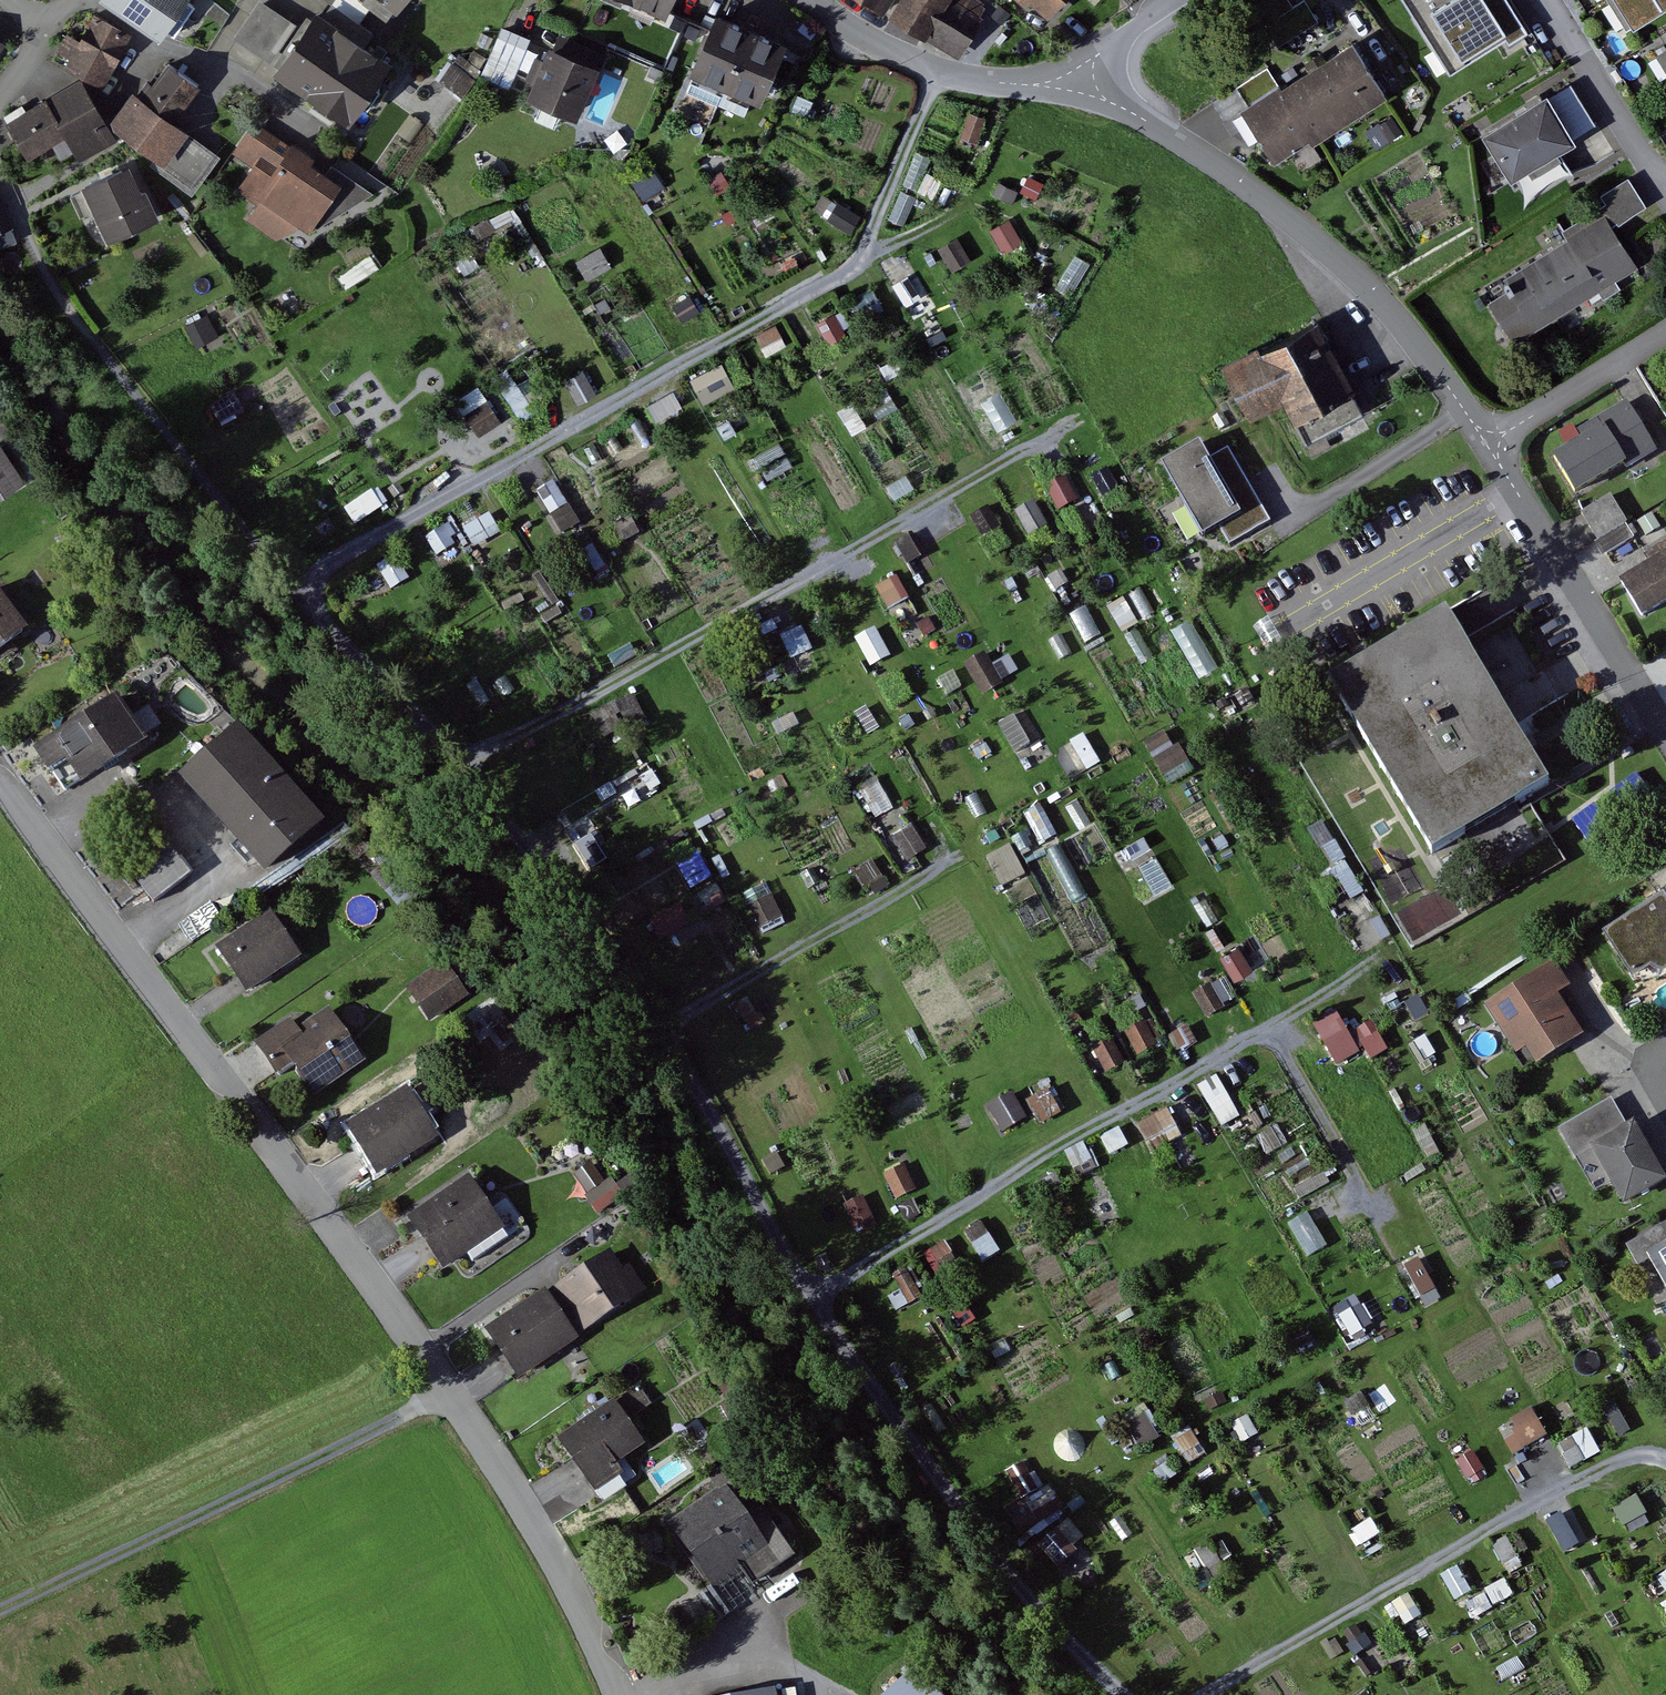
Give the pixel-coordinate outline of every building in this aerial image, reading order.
[(173,39),(197,0),(111,0),(173,39)] [(289,0),(263,0),(241,35),(315,80),(351,22),(315,0),(314,0),(307,11),(289,0)] [(409,12),(418,0),(393,0),(409,12)] [(677,16),(683,0),(637,0),(677,16)] [(968,52),(991,10),(974,0),(873,0),(968,52)] [(1050,23),(1071,0),(1026,0),(1050,23)] [(1289,0),(1244,0),(1277,51),(1319,24),(1305,2),(1294,9),(1289,0)] [(1450,71),(1504,37),(1508,43),(1527,31),(1507,0),(1405,0),(1450,71)] [(1648,15),(1665,4),(1665,0),(1638,0),(1648,15)] [(71,29),(57,57),(112,85),(139,33),(101,13),(88,38),(71,29)] [(11,23),(0,16),(0,38),(11,23)] [(802,43),(729,17),(707,75),(781,102),(802,43)] [(609,65),(558,45),(538,96),(589,115),(609,65)] [(1352,47),(1241,114),(1273,168),(1320,140),(1385,101),(1352,47)] [(230,96),(174,56),(122,130),(197,183),(221,149),(202,135),(230,96)] [(1575,68),(1558,79),(1582,116),(1599,106),(1575,68)] [(1278,85),(1268,70),(1238,89),(1243,98),(1247,104),(1278,85)] [(87,75),(12,115),(35,159),(71,140),(82,161),(121,139),(87,75)] [(1545,99),(1483,138),(1512,183),(1575,146),(1545,99)] [(254,163),(276,181),(266,194),(304,222),(314,210),(324,218),(357,175),(305,135),(291,154),(272,139),(254,163)] [(134,233),(175,210),(144,153),(103,176),(134,233)] [(1633,179),(1605,195),(1622,224),(1650,207),(1633,179)] [(1516,286),(1490,301),(1517,345),(1645,268),(1613,215),(1510,277),(1516,286)] [(1263,351),(1229,367),(1258,425),(1292,409),(1312,450),(1371,421),(1283,243),(1224,272),(1263,351)] [(695,361),(707,388),(739,373),(727,347),(695,361)] [(489,384),(468,398),(483,420),(504,406),(489,384)] [(1589,440),(1562,456),(1584,494),(1659,449),(1630,400),(1582,429),(1589,440)] [(1164,462),(1206,534),(1220,526),(1231,544),(1270,521),(1227,447),(1208,458),(1199,442),(1164,462)] [(0,447),(0,503),(30,486),(5,444),(0,447)] [(1050,469),(1060,496),(1082,488),(1072,461),(1050,469)] [(1615,496),(1586,513),(1602,542),(1632,524),(1615,496)] [(1628,581),(1651,621),(1665,612),(1665,545),(1649,555),(1655,565),(1628,581)] [(0,588),(0,659),(37,632),(3,586),(0,588)] [(1452,612),(1335,682),(1440,853),(1556,783),(1452,612)] [(986,679),(1006,668),(989,636),(968,648),(986,679)] [(126,698),(42,751),(57,775),(78,762),(93,786),(156,746),(126,698)] [(1152,727),(1166,763),(1189,755),(1175,718),(1152,727)] [(248,722),(189,776),(277,873),(336,819),(248,722)] [(635,793),(661,779),(646,751),(620,764),(635,793)] [(1653,799),(1638,776),(1574,819),(1589,841),(1653,799)] [(581,828),(594,848),(609,838),(596,818),(581,828)] [(154,829),(119,856),(156,903),(191,876),(154,829)] [(667,927),(697,904),(683,885),(652,908),(667,927)] [(1616,929),(1645,976),(1665,963),(1665,898),(1616,929)] [(276,909),(221,947),(253,992),(307,955),(276,909)] [(450,962),(412,987),(434,1021),(473,995),(450,962)] [(1198,979),(1211,1002),(1237,988),(1224,964),(1198,979)] [(1549,968),(1491,1004),(1533,1071),(1591,1034),(1549,968)] [(1368,1035),(1374,1045),(1394,1033),(1376,1003),(1353,1017),(1340,994),(1316,1008),(1342,1050),(1368,1035)] [(1130,1016),(1141,1040),(1165,1028),(1153,1004),(1130,1016)] [(294,1013),(256,1040),(281,1076),(299,1063),(318,1091),(368,1056),(333,1008),(305,1028),(294,1013)] [(991,1090),(1007,1117),(1032,1102),(1016,1075),(991,1090)] [(415,1090),(356,1125),(385,1173),(444,1137),(415,1090)] [(1155,1137),(1185,1124),(1172,1093),(1141,1106),(1155,1137)] [(1560,1126),(1595,1188),(1609,1180),(1622,1203),(1665,1178),(1632,1119),(1624,1124),(1616,1111),(1609,1098),(1560,1126)] [(624,1186),(601,1146),(578,1160),(601,1199),(624,1186)] [(477,1176),(416,1218),(451,1269),(512,1228),(477,1176)] [(1312,1242),(1331,1229),(1311,1196),(1291,1208),(1312,1242)] [(1627,1243),(1639,1263),(1652,1256),(1665,1282),(1665,1222),(1627,1243)] [(620,1248),(559,1288),(589,1334),(650,1293),(620,1248)] [(1339,1291),(1354,1320),(1377,1309),(1362,1280),(1339,1291)] [(552,1290),(493,1329),(526,1379),(585,1339),(552,1290)] [(1506,1407),(1522,1436),(1552,1419),(1536,1391),(1506,1407)] [(1148,1392),(1127,1404),(1145,1436),(1166,1423),(1148,1392)] [(612,1399),(558,1438),(592,1485),(646,1446),(612,1399)] [(1562,1431),(1576,1453),(1605,1435),(1591,1413),(1562,1431)] [(729,1478),(668,1523),(715,1588),(745,1566),(761,1587),(801,1558),(773,1519),(763,1526),(729,1478)] [(918,1667),(886,1694),(943,1694),(918,1667)]
